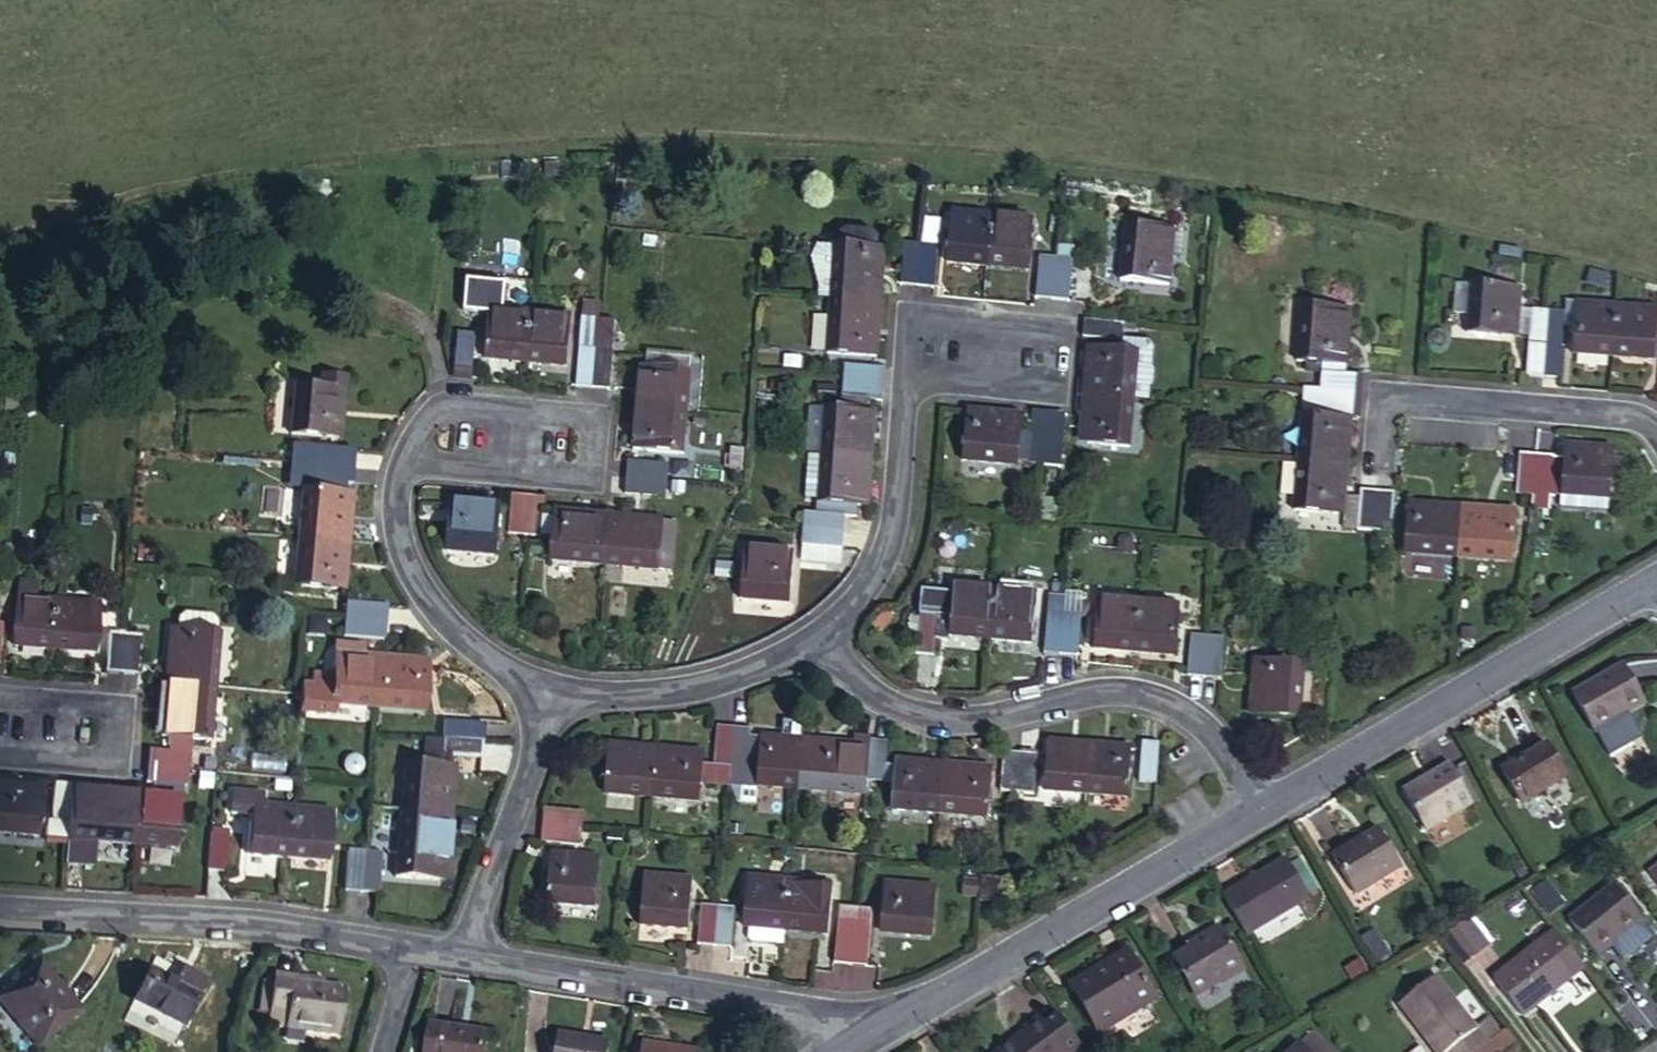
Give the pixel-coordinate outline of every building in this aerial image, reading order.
[(988,267),(993,218),(972,216),(971,222),(950,219),(947,263),(988,267)] [(1014,220),(993,218),(988,267),(1030,271),(1033,227),(1014,225),(1014,220)] [(1167,230),(1126,226),(1121,283),(1169,286),(1172,264),(1164,264),(1167,230)] [(917,286),(921,247),(905,245),(902,285),(917,286)] [(835,246),(831,301),(874,304),(876,273),(882,272),(884,249),(835,246)] [(938,248),(921,247),(917,286),(935,288),(938,248)] [(1040,259),(1035,298),(1051,299),(1056,261),(1040,259)] [(1051,299),(1069,301),(1073,262),(1056,261),(1051,299)] [(1513,289),(1456,285),(1453,315),(1470,316),(1468,336),(1516,339),(1518,310),(1511,310),(1513,289)] [(1532,300),(1528,366),(1527,378),(1543,379),(1550,301),(1532,300)] [(874,304),(831,301),(827,355),(875,358),(878,334),(871,334),(874,304)] [(1543,379),(1561,379),(1565,316),(1565,302),(1550,301),(1543,379)] [(1565,302),(1565,316),(1576,318),(1576,310),(1576,302),(1565,302)] [(583,306),(582,319),(599,321),(600,309),(583,306)] [(1573,355),(1614,358),(1617,308),(1596,306),(1596,311),(1576,310),(1576,318),(1573,355)] [(1297,363),(1323,366),(1338,367),(1345,367),(1347,343),(1339,342),(1342,310),(1301,307),(1297,363)] [(1614,358),(1655,361),(1656,328),(1656,315),(1640,314),(1640,309),(1617,308),(1614,358)] [(1339,342),(1347,343),(1349,311),(1342,310),(1339,342)] [(485,360),(525,363),(530,315),(510,313),(510,318),(489,316),(485,360)] [(530,315),(525,363),(567,366),(571,323),(553,322),(553,317),(530,315)] [(582,319),(576,387),(593,389),(599,321),(582,319)] [(599,321),(593,389),(610,390),(611,387),(617,322),(599,321)] [(1125,325),(1086,321),(1084,338),(1123,342),(1125,325)] [(454,376),(472,378),(476,339),(458,337),(454,376)] [(1139,352),(1098,348),(1095,380),(1087,380),(1085,398),(1134,402),(1139,352)] [(646,352),(646,369),(688,372),(689,355),(646,352)] [(844,365),(842,382),(883,385),(884,368),(875,367),(844,365)] [(1323,366),(1323,374),(1337,376),(1338,367),(1323,366)] [(1337,376),(1344,377),(1345,367),(1338,367),(1337,376)] [(641,368),(640,390),(647,391),(645,409),(685,413),(688,372),(646,369),(641,368)] [(1362,394),(1363,378),(1344,377),(1337,376),(1323,374),(1322,374),(1320,390),(1362,394)] [(290,435),(332,438),(334,410),(342,411),(344,378),(321,377),(320,388),(294,386),(290,435)] [(883,385),(842,382),(841,400),(868,401),(882,402),(883,385)] [(1359,421),(1362,394),(1320,390),(1318,417),(1345,420),(1359,421)] [(1092,418),(1090,430),(1089,445),(1130,449),(1134,402),(1085,398),(1083,418),(1092,418)] [(19,399),(8,399),(6,415),(17,416),(19,399)] [(868,401),(841,400),(841,410),(867,411),(868,401)] [(685,413),(645,409),(643,429),(636,429),(634,451),(682,456),(685,413)] [(865,437),(867,411),(841,410),(824,409),(821,456),(871,459),(872,438),(865,437)] [(341,439),(342,411),(334,410),(332,438),(341,439)] [(1050,413),(1033,411),(1032,424),(1032,433),(1028,463),(1028,466),(1044,467),(1050,413)] [(1021,433),(1022,424),(989,422),(990,414),(966,412),(960,461),(1018,467),(1018,462),(1021,433)] [(1067,414),(1050,413),(1044,467),(1062,469),(1065,428),(1067,414)] [(1303,416),(1299,464),(1347,468),(1349,449),(1342,448),(1345,420),(1318,417),(1303,416)] [(1028,463),(1032,433),(1021,433),(1018,462),(1028,463)] [(354,452),(332,450),(293,448),(291,463),(353,468),(354,452)] [(1610,500),(1613,450),(1594,448),(1593,456),(1563,453),(1564,458),(1560,496),(1609,500),(1610,500)] [(821,456),(807,455),(803,500),(818,501),(821,456)] [(1517,495),(1534,496),(1537,456),(1520,455),(1517,495)] [(821,456),(818,501),(818,505),(856,507),(861,507),(863,479),(869,479),(871,459),(821,456)] [(1537,456),(1534,496),(1551,498),(1554,457),(1537,456)] [(627,477),(667,481),(668,465),(634,462),(628,462),(627,477)] [(352,485),(353,468),(291,463),(290,480),(345,485),(352,485)] [(1347,468),(1299,464),(1294,513),(1336,516),(1338,487),(1346,488),(1347,468)] [(625,494),(644,496),(665,498),(667,481),(627,477),(625,494)] [(1344,531),(1374,533),(1377,492),(1361,491),(1361,499),(1347,497),(1344,531)] [(1394,503),(1395,494),(1377,492),(1374,533),(1391,534),(1394,503)] [(342,525),(344,496),(301,493),(298,540),(348,544),(349,525),(342,525)] [(526,536),(528,496),(512,495),(508,535),(526,536)] [(543,512),(545,498),(528,496),(526,536),(541,537),(543,512)] [(1609,514),(1609,500),(1560,496),(1559,510),(1609,514)] [(1057,501),(1044,500),(1042,521),(1055,523),(1057,501)] [(1429,506),(1408,504),(1404,555),(1459,559),(1462,515),(1429,513),(1429,506)] [(480,513),(450,510),(446,551),(496,555),(501,507),(480,505),(480,513)] [(818,505),(817,513),(845,516),(856,517),(856,507),(818,505)] [(1462,515),(1459,559),(1512,563),(1516,512),(1492,510),(1491,517),(1462,515)] [(550,561),(606,567),(609,525),(579,522),(580,514),(555,513),(550,561)] [(807,513),(805,529),(844,532),(845,516),(817,513),(807,513)] [(609,525),(606,567),(659,571),(663,521),(641,520),(640,527),(609,525)] [(844,532),(805,529),(804,546),(843,548),(844,532)] [(348,544),(298,540),(294,588),(336,592),(339,564),(346,564),(348,544)] [(803,564),(842,566),(843,548),(804,546),(803,564)] [(766,553),(744,551),(739,599),(790,603),(793,561),(766,558),(766,553)] [(39,606),(39,600),(41,581),(19,580),(17,604),(39,606)] [(949,618),(951,592),(920,590),(918,616),(937,617),(949,618)] [(989,641),(993,592),(973,590),(972,595),(951,592),(949,618),(948,637),(989,641)] [(1018,594),(993,592),(989,641),(1032,644),(1035,600),(1018,598),(1018,594)] [(55,650),(59,602),(39,600),(39,606),(17,604),(13,647),(55,650)] [(80,603),(59,602),(55,650),(96,654),(100,609),(79,608),(80,603)] [(1136,653),(1140,604),(1119,602),(1118,607),(1097,604),(1093,650),(1136,653)] [(386,607),(353,604),(347,604),(345,621),(384,624),(386,607)] [(1162,606),(1140,604),(1136,653),(1177,656),(1180,612),(1162,611),(1162,606)] [(1060,656),(1064,616),(1048,613),(1044,655),(1060,656)] [(177,620),(176,631),(214,633),(215,623),(210,617),(182,615),(177,620)] [(937,617),(918,616),(915,656),(934,657),(937,617)] [(1080,617),(1064,616),(1060,656),(1077,657),(1080,617)] [(382,642),(384,624),(345,621),(343,639),(382,642)] [(171,685),(216,689),(220,634),(214,633),(176,631),(169,630),(168,653),(173,654),(171,685)] [(122,675),(125,636),(109,634),(106,674),(122,675)] [(142,637),(125,636),(122,675),(138,677),(140,650),(142,637)] [(1205,678),(1209,638),(1190,637),(1188,666),(1188,677),(1205,678)] [(1224,640),(1209,638),(1205,678),(1220,680),(1224,640)] [(173,654),(168,653),(165,687),(171,685),(173,654)] [(377,709),(381,660),(362,658),(362,665),(334,663),(331,706),(377,709)] [(402,661),(381,660),(377,709),(425,712),(428,669),(402,668),(402,661)] [(1261,683),(1258,717),(1300,720),(1305,665),(1256,661),(1254,683),(1261,683)] [(1622,667),(1573,694),(1596,733),(1645,706),(1622,667)] [(211,743),(216,689),(171,685),(167,716),(162,716),(160,739),(167,740),(166,747),(169,747),(169,753),(149,752),(147,768),(187,772),(189,741),(211,743)] [(171,685),(165,687),(162,716),(167,716),(171,685)] [(485,725),(475,724),(444,722),(443,741),(484,744),(485,725)] [(656,750),(653,799),(699,802),(701,783),(728,785),(734,728),(717,726),(715,760),(715,766),(703,766),(704,759),(677,758),(678,752),(656,750)] [(734,728),(728,785),(746,787),(747,768),(759,769),(758,787),(798,791),(801,748),(783,747),(784,740),(750,737),(751,729),(734,728)] [(801,748),(798,791),(838,794),(850,795),(851,779),(853,751),(854,740),(843,739),(842,744),(821,742),(820,750),(801,748)] [(483,760),(484,744),(443,741),(427,740),(425,766),(406,764),(402,809),(451,813),(452,794),(446,793),(448,758),(483,760)] [(854,740),(853,751),(851,779),(868,780),(872,741),(854,740)] [(872,741),(868,780),(884,781),(885,767),(887,742),(872,741)] [(1045,792),(1086,794),(1089,752),(1071,750),(1071,744),(1049,742),(1047,760),(1045,792)] [(1139,782),(1157,785),(1160,743),(1143,742),(1142,749),(1139,782)] [(1546,745),(1502,771),(1521,804),(1566,778),(1546,745)] [(1089,752),(1086,794),(1127,798),(1132,748),(1111,747),(1110,754),(1089,752)] [(604,795),(653,799),(656,750),(636,748),(635,754),(607,752),(604,795)] [(1000,792),(1015,794),(1019,754),(1004,753),(1002,776),(1000,792)] [(1019,754),(1015,794),(1034,795),(1037,759),(1036,755),(1019,754)] [(891,811),(938,815),(943,764),(924,763),(923,771),(895,768),(894,782),(891,811)] [(943,764),(938,815),(987,818),(990,775),(965,773),(965,766),(943,764)] [(1451,765),(1435,774),(1438,780),(1454,770),(1451,765)] [(895,768),(885,767),(884,781),(894,782),(895,768)] [(146,786),(161,785),(184,788),(186,788),(187,772),(147,768),(146,786)] [(747,768),(746,787),(758,787),(759,769),(747,768)] [(1438,780),(1435,774),(1402,793),(1424,831),(1473,804),(1454,770),(1438,780)] [(46,844),(66,845),(68,825),(71,786),(55,785),(52,824),(47,823),(46,844)] [(139,805),(135,846),(179,849),(184,788),(161,785),(146,786),(151,786),(159,799),(158,806),(139,805)] [(0,786),(0,793),(22,795),(22,788),(0,786)] [(87,788),(71,786),(68,825),(66,845),(64,866),(90,868),(92,842),(95,842),(99,795),(86,793),(87,788)] [(0,793),(0,835),(38,838),(43,797),(43,789),(22,788),(22,795),(0,793)] [(251,817),(251,809),(262,810),(263,795),(233,793),(231,816),(251,817)] [(95,842),(135,846),(139,805),(121,803),(121,797),(99,795),(95,842)] [(139,798),(121,797),(121,803),(139,805),(139,798)] [(139,798),(139,805),(158,806),(159,799),(139,798)] [(248,856),(288,859),(292,808),(271,806),(270,811),(262,810),(251,809),(251,817),(248,856)] [(292,808),(288,859),(330,862),(334,816),(315,815),(315,810),(292,808)] [(451,813),(402,809),(398,858),(440,861),(443,834),(449,834),(451,813)] [(581,829),(583,813),(544,810),(542,826),(581,829)] [(581,829),(592,830),(592,814),(583,813),(581,829)] [(542,826),(539,842),(580,847),(581,829),(542,826)] [(1378,829),(1363,839),(1366,844),(1382,834),(1378,829)] [(208,872),(226,874),(229,834),(211,833),(208,872)] [(449,834),(443,834),(440,861),(439,882),(446,883),(449,834)] [(1366,844),(1363,839),(1332,857),(1354,894),(1401,866),(1382,834),(1366,844)] [(624,837),(606,835),(606,847),(623,849),(624,837)] [(363,894),(366,853),(349,852),(346,892),(363,894)] [(363,894),(380,895),(384,854),(366,853),(363,894)] [(594,908),(595,894),(599,859),(577,856),(577,863),(549,860),(545,904),(594,908)] [(440,861),(398,858),(396,878),(439,882),(440,861)] [(1286,860),(1223,897),(1246,936),(1309,898),(1286,860)] [(1648,873),(1656,883),(1656,866),(1648,873)] [(666,878),(644,876),(639,927),(689,930),(692,887),(665,885),(666,878)] [(785,946),(786,932),(790,882),(769,879),(769,885),(747,882),(743,927),(748,928),(746,939),(749,943),(785,946)] [(1001,881),(982,880),(980,901),(1000,903),(1001,881)] [(811,884),(790,882),(786,932),(826,935),(830,889),(810,888),(811,884)] [(907,893),(885,890),(880,932),(930,937),(935,888),(908,885),(907,893)] [(1613,885),(1569,921),(1598,956),(1614,945),(1610,941),(1640,917),(1613,885)] [(603,895),(595,894),(594,908),(602,908),(603,895)] [(701,906),(698,946),(714,947),(718,908),(701,906)] [(718,908),(714,947),(732,949),(735,909),(718,908)] [(838,909),(834,966),(850,967),(855,910),(838,909)] [(855,910),(850,967),(867,968),(873,911),(855,910)] [(1171,956),(1193,992),(1217,979),(1220,984),(1243,970),(1218,928),(1202,938),(1205,943),(1189,953),(1185,948),(1171,956)] [(1474,955),(1453,929),(1437,938),(1460,966),(1474,955)] [(1202,938),(1185,948),(1189,953),(1205,943),(1202,938)] [(1541,942),(1493,981),(1522,1017),(1571,978),(1541,942)] [(1112,968),(1073,991),(1098,1034),(1155,999),(1125,950),(1108,961),(1112,968)] [(1069,985),(1073,991),(1112,968),(1108,961),(1069,985)] [(0,999),(0,1004),(37,1048),(79,1013),(39,966),(0,999)] [(171,1017),(185,1023),(206,982),(182,970),(174,986),(147,972),(132,1004),(168,1023),(171,1017)] [(274,973),(273,981),(324,987),(324,979),(274,973)] [(1486,1042),(1476,1030),(1435,977),(1399,1004),(1435,1051),(1473,1051),(1486,1042)] [(1217,979),(1193,992),(1196,998),(1220,984),(1217,979)] [(324,987),(273,981),(268,1026),(339,1035),(344,990),(324,987)] [(1046,1025),(1066,1051),(1075,1051),(1082,1047),(1060,1015),(1046,1025)] [(182,1030),(185,1023),(171,1017),(168,1023),(182,1030)] [(998,1051),(1066,1051),(1046,1025),(1040,1017),(1023,1029),(1026,1033),(998,1051)] [(1476,1030),(1486,1042),(1498,1032),(1488,1020),(1476,1030)] [(429,1026),(425,1051),(485,1051),(487,1035),(429,1026)] [(1486,1042),(1494,1051),(1500,1051),(1512,1042),(1502,1029),(1498,1032),(1486,1042)] [(1299,1045),(1306,1051),(1333,1051),(1314,1031),(1299,1045)] [(558,1035),(556,1051),(607,1051),(608,1043),(558,1035)] [(1486,1042),(1473,1051),(1494,1051),(1486,1042)] [(635,1044),(634,1051),(642,1051),(644,1045),(635,1044)]
